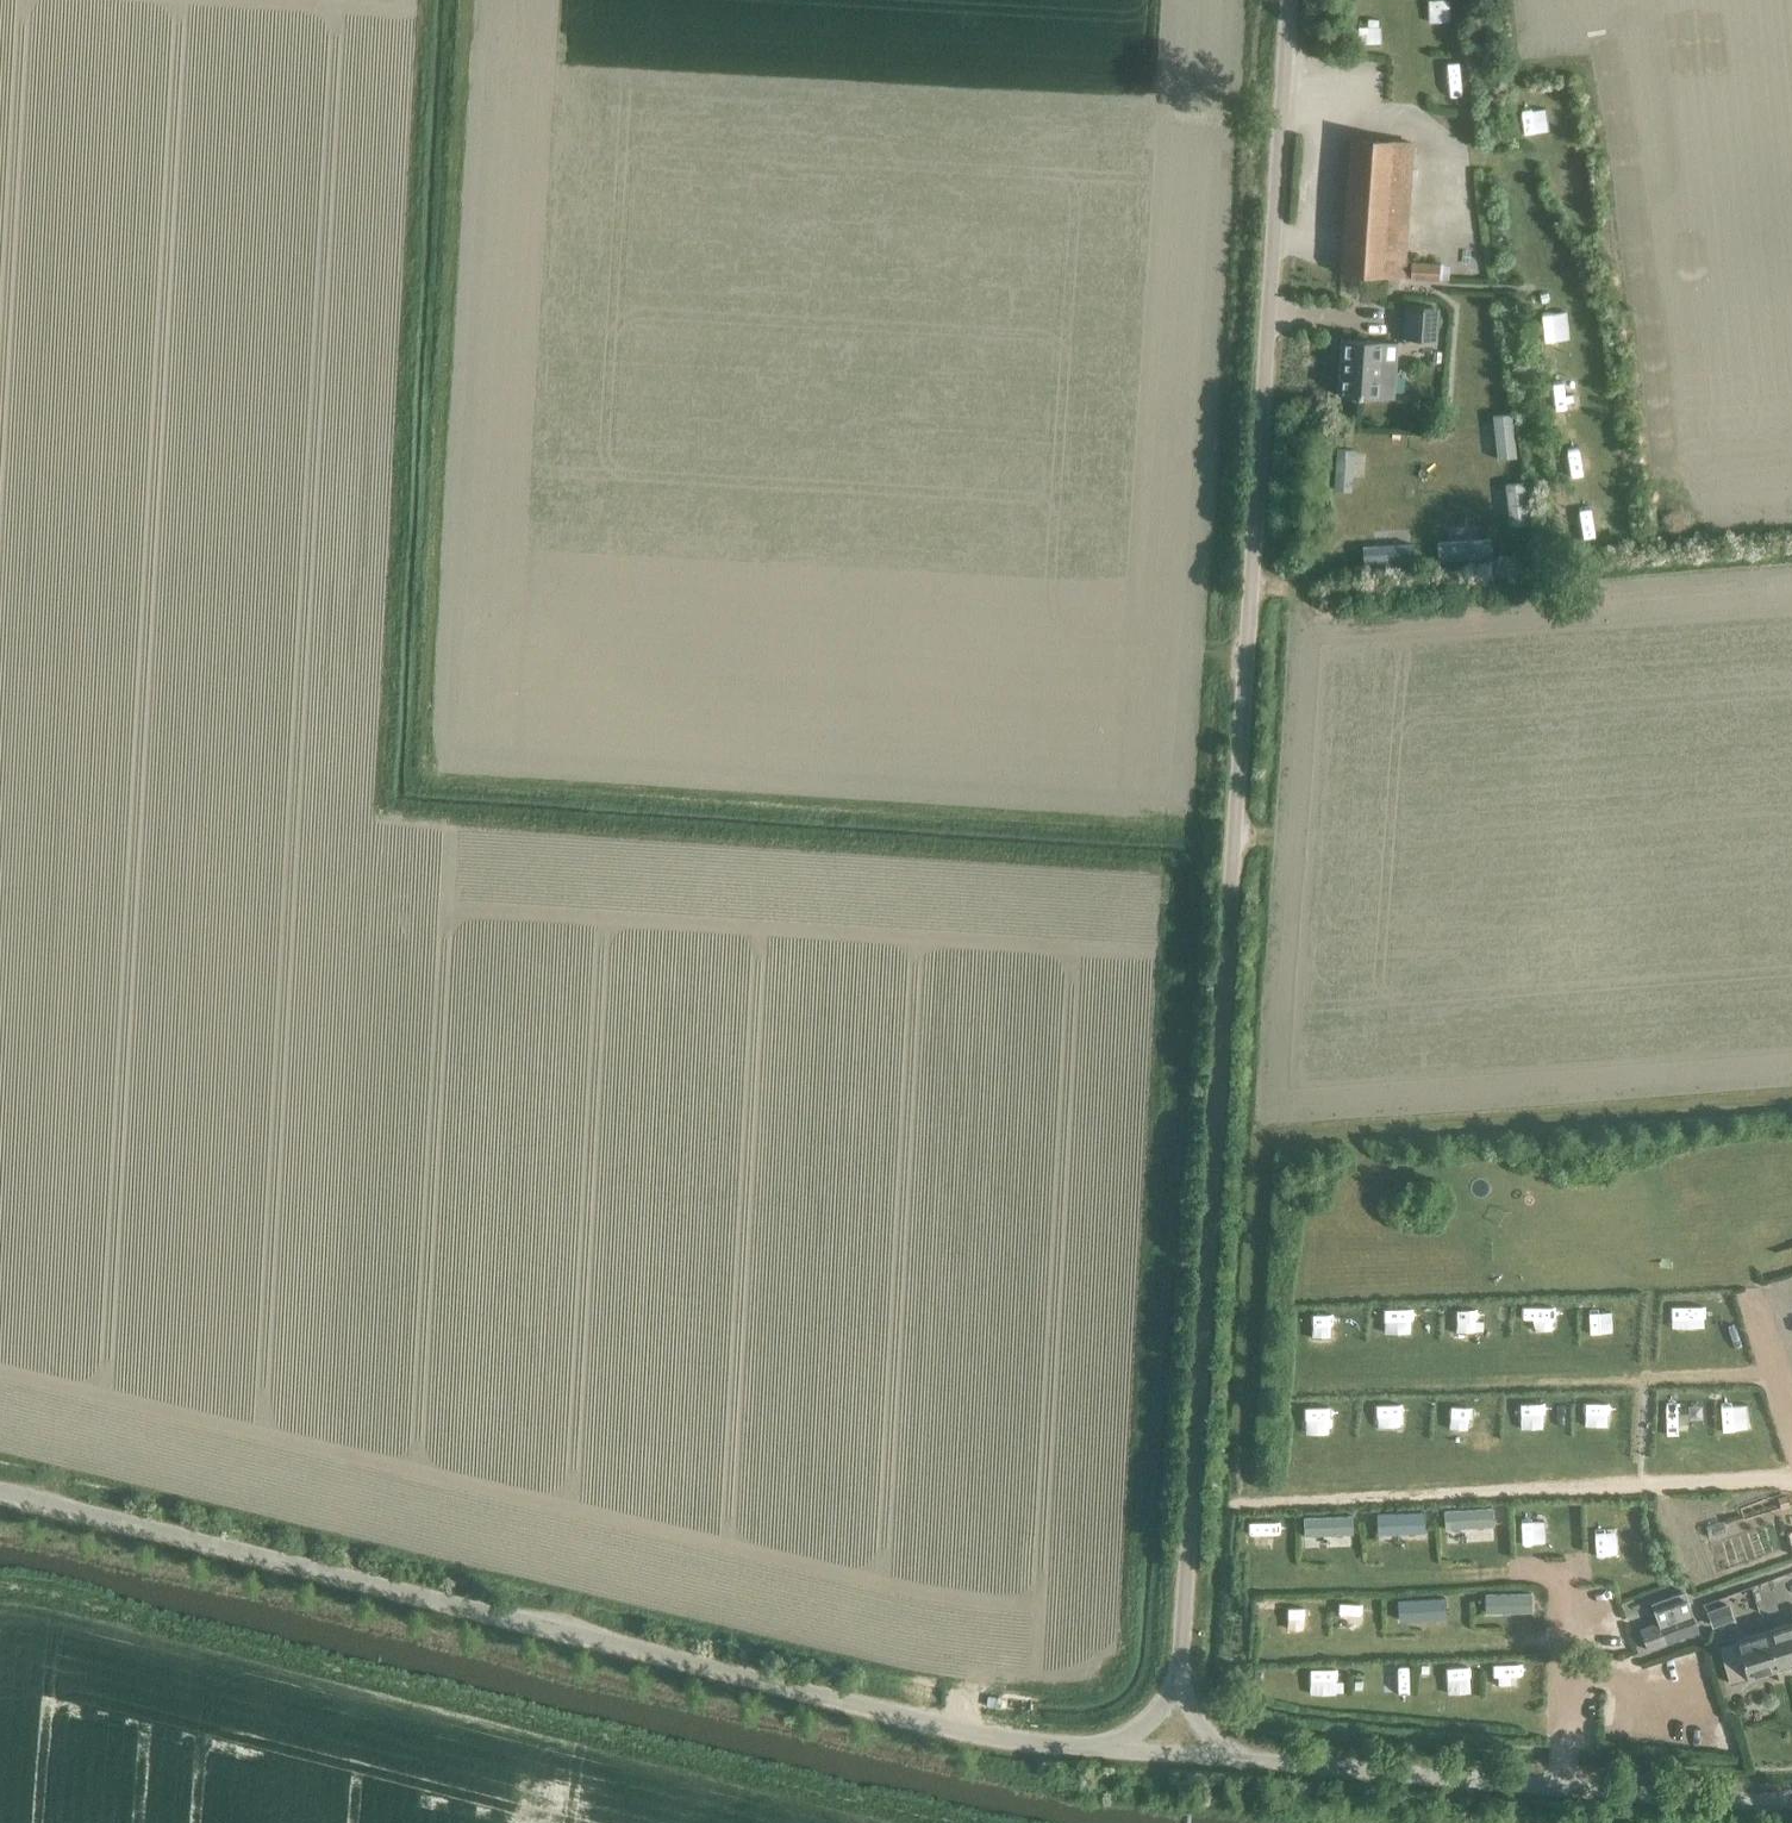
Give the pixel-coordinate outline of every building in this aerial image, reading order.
[(1405,260),(1413,142),(1350,138),(1341,273),(1439,279),(1440,263),(1405,260)] [(1435,340),(1437,308),(1406,306),(1404,338),(1435,340)] [(1393,398),(1397,342),(1341,338),(1337,394),(1393,398)] [(1658,1622),(1640,1629),(1647,1649),(1699,1630),(1684,1590),(1650,1602),(1658,1622)] [(1712,1625),(1732,1618),(1727,1606),(1708,1613),(1712,1625)] [(1787,1666),(1791,1664),(1791,1623),(1775,1628),(1787,1666)] [(1787,1666),(1775,1628),(1720,1645),(1731,1683),(1787,1666)]
